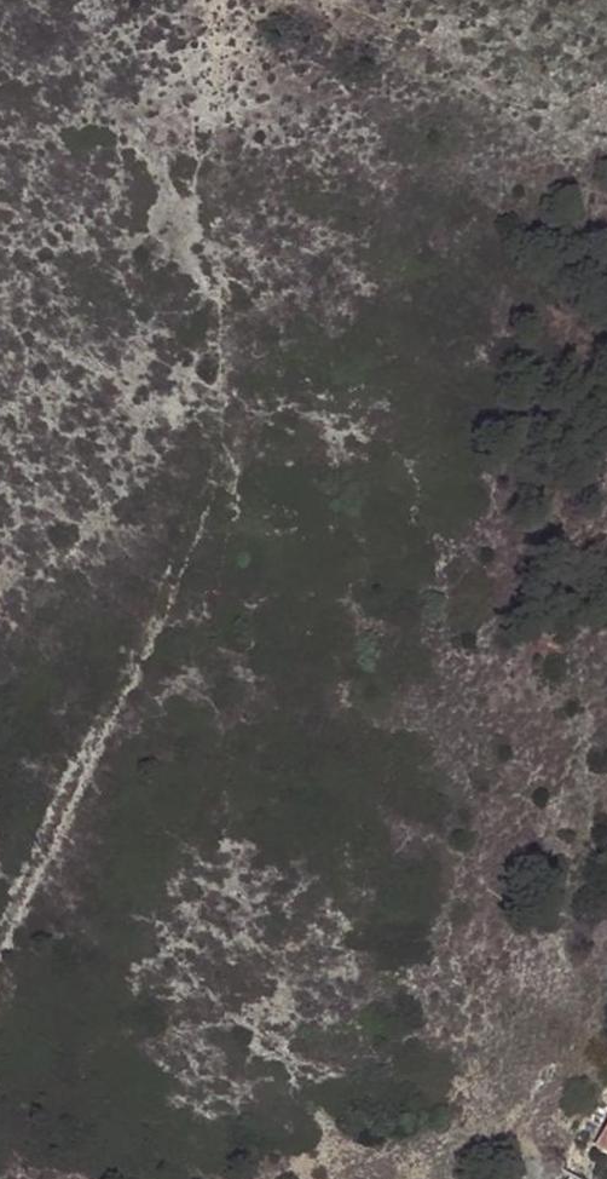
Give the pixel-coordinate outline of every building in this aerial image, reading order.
[(596,1143),(606,1150),(606,1126),(596,1143)]
